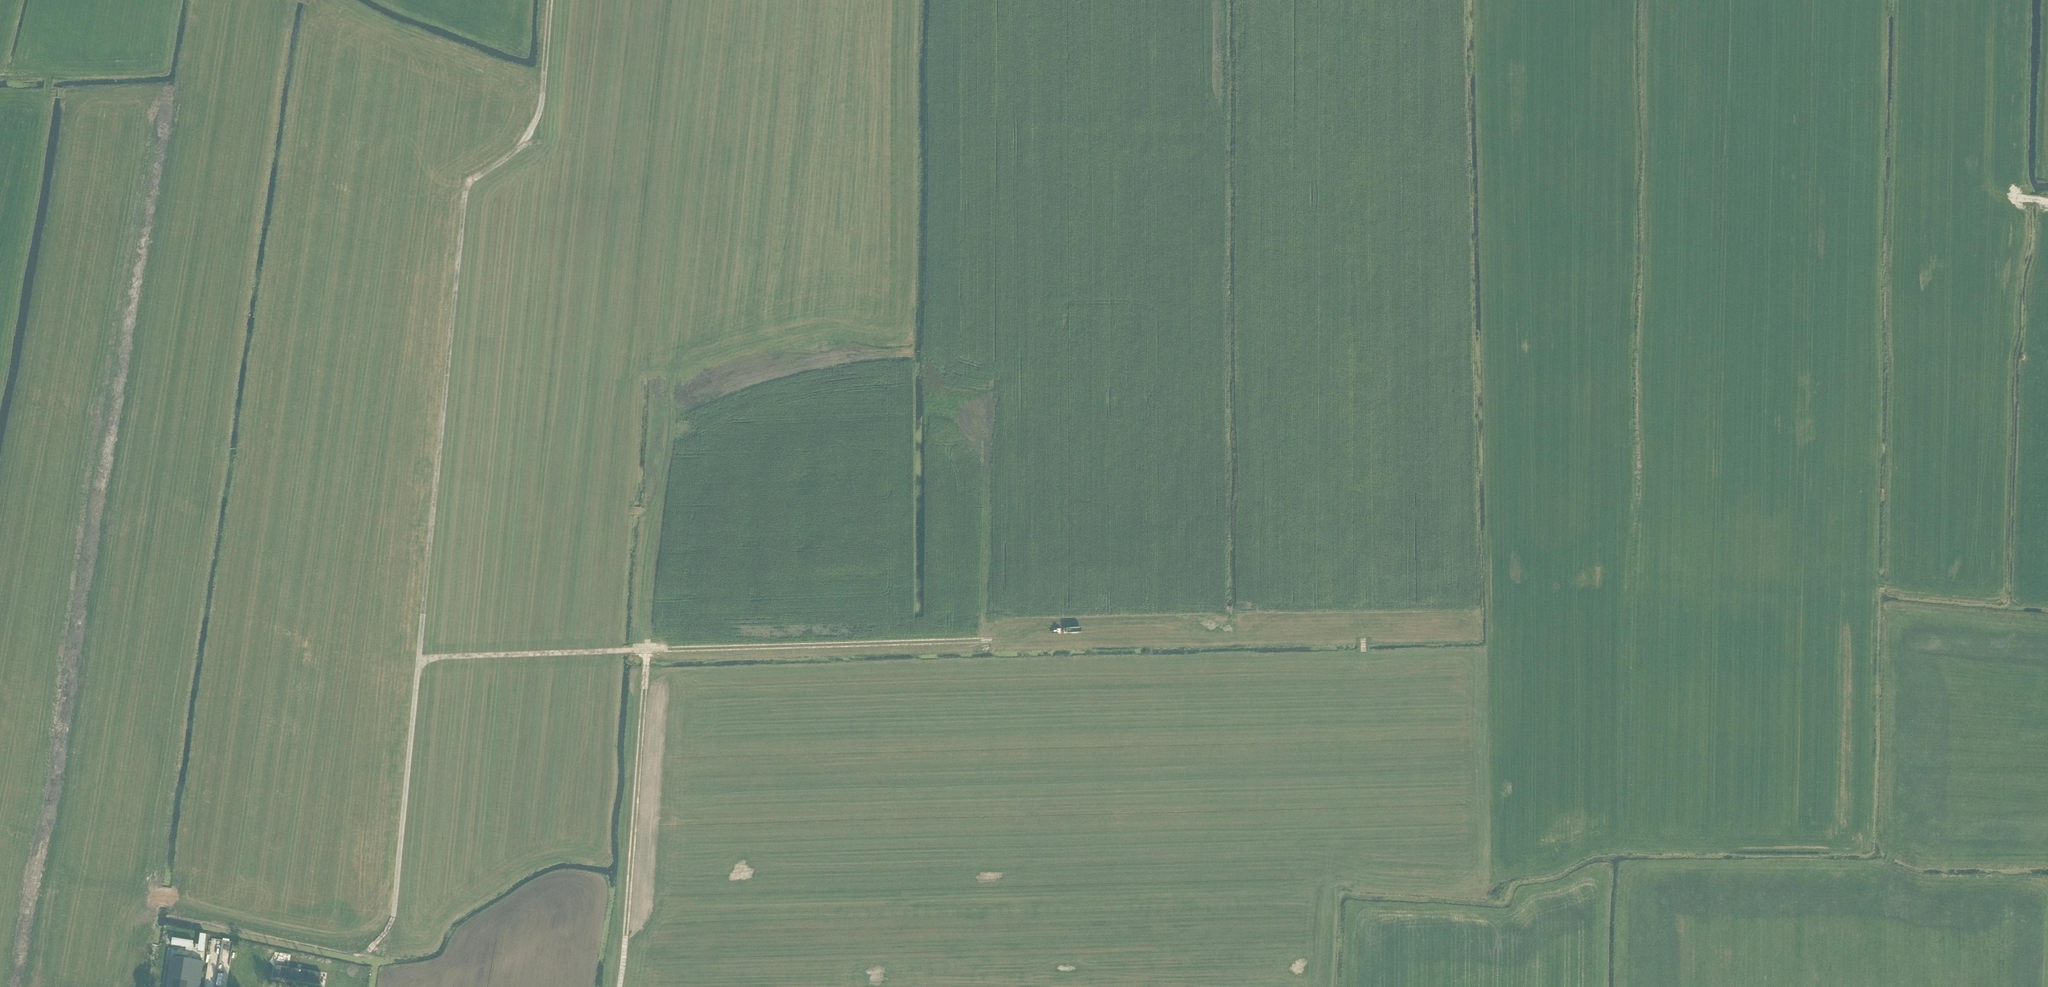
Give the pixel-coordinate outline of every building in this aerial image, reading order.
[(203,962),(172,957),(168,986),(199,986),(203,962)]
